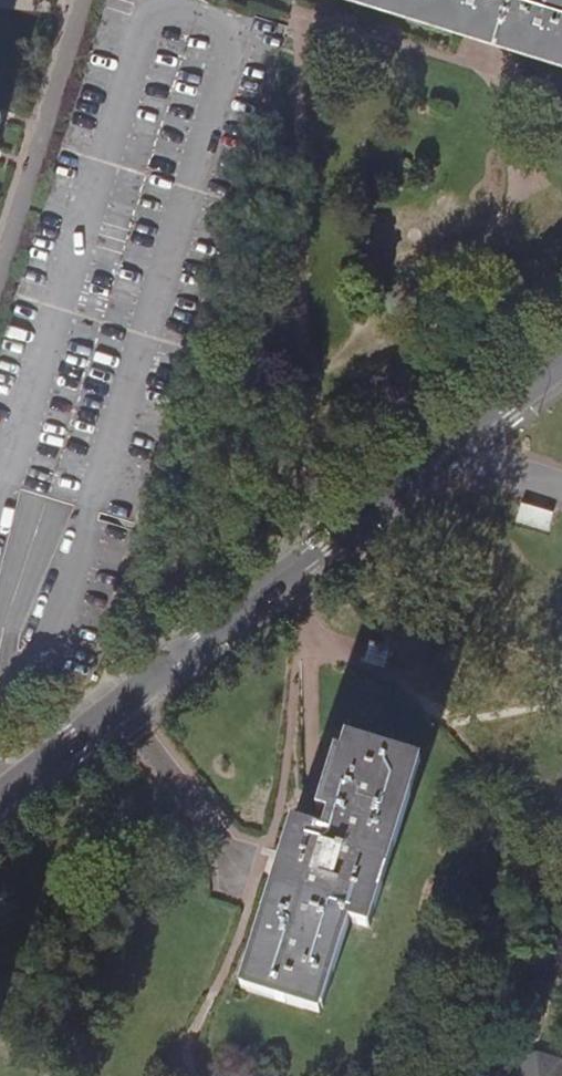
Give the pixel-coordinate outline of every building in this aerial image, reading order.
[(438,24),(440,17),(389,0),(383,0),(381,6),(438,24)] [(438,24),(547,58),(550,51),(561,54),(561,0),(389,0),(440,17),(438,24)] [(561,63),(561,54),(550,51),(547,58),(561,63)] [(386,670),(393,647),(391,646),(371,639),(363,663),(386,670)] [(342,735),(331,767),(338,769),(347,737),(342,735)] [(247,989),(287,1002),(289,996),(323,1007),(351,922),(369,928),(383,883),(377,881),(388,845),(394,848),(412,793),(405,791),(415,758),(347,737),(338,769),(331,767),(318,810),(329,814),(324,829),(293,820),(274,882),(280,884),(275,902),(268,900),(252,952),(258,954),(247,989)] [(422,760),(415,758),(405,791),(412,793),(415,782),(422,760)] [(383,883),(394,848),(388,845),(377,881),(383,883)] [(274,882),(268,900),(275,902),(280,884),(274,882)] [(240,987),(247,989),(258,954),(252,952),(240,987)] [(321,1014),(323,1007),(289,996),(287,1002),(321,1014)] [(516,1064),(515,1068),(507,1065),(503,1075),(561,1075),(561,1062),(561,1060),(538,1052),(516,1064)]
